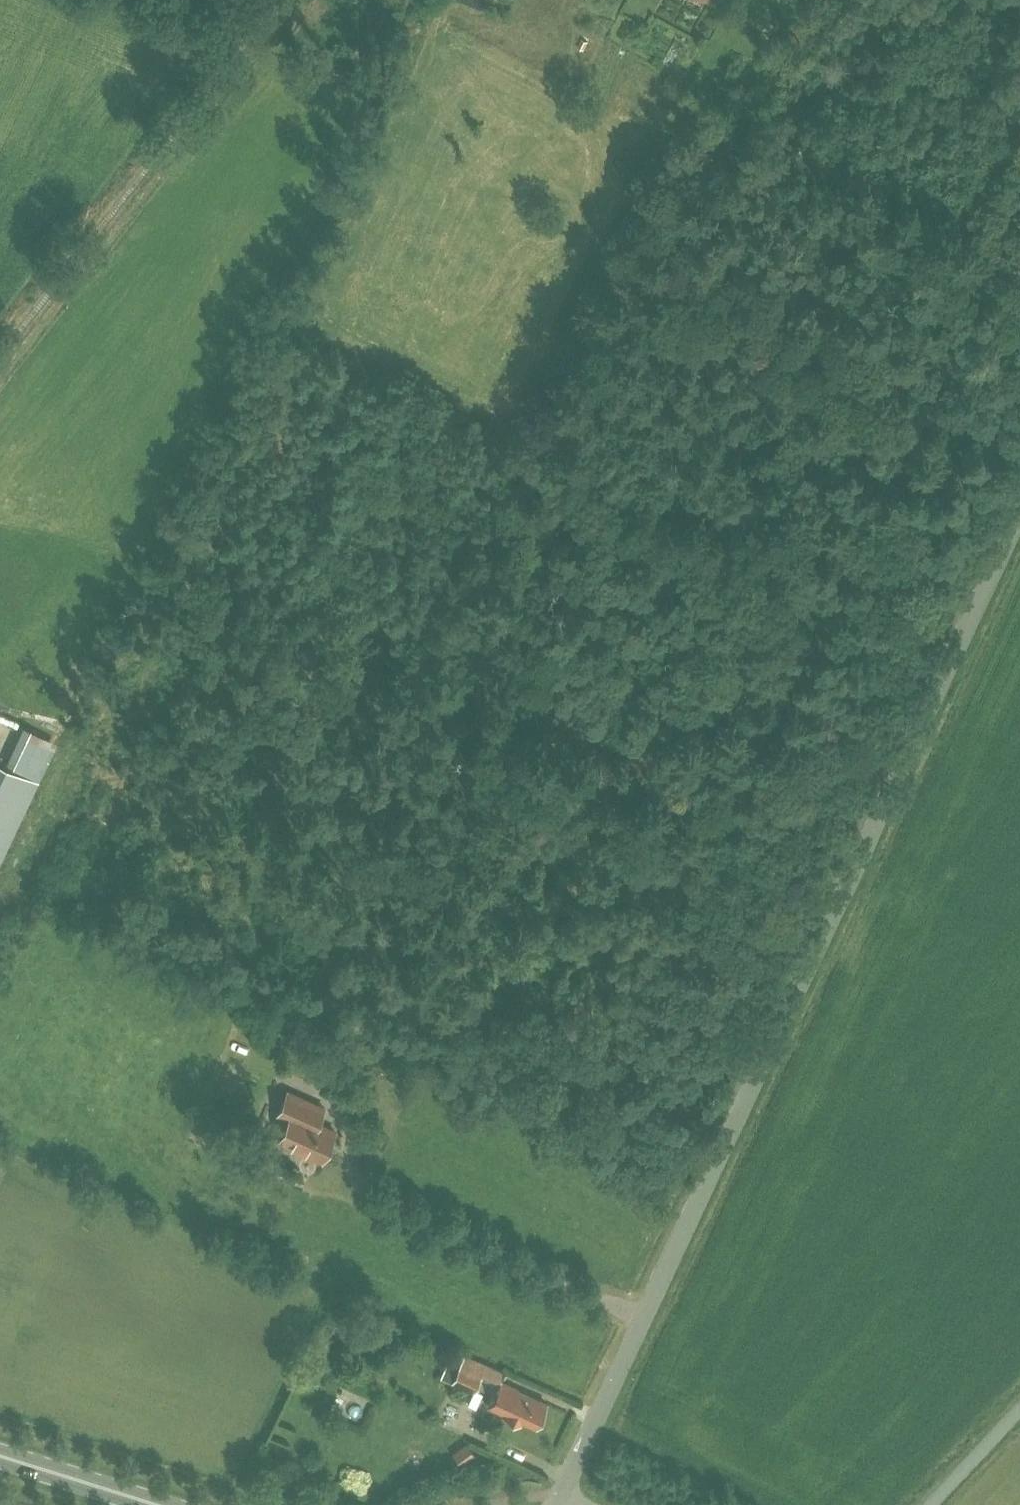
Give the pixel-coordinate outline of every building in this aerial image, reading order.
[(37,780),(0,763),(0,857),(37,780)] [(325,1108),(288,1091),(277,1114),(288,1119),(278,1141),(322,1160),(326,1150),(329,1150),(332,1143),(331,1140),(335,1130),(318,1122),(325,1108)] [(368,1343),(354,1337),(349,1348),(363,1355),(368,1343)] [(464,1354),(452,1382),(473,1392),(476,1386),(494,1393),(489,1404),(505,1412),(504,1415),(520,1422),(522,1419),(536,1426),(547,1403),(516,1389),(517,1388),(501,1380),(505,1372),(503,1371),(464,1354)]
